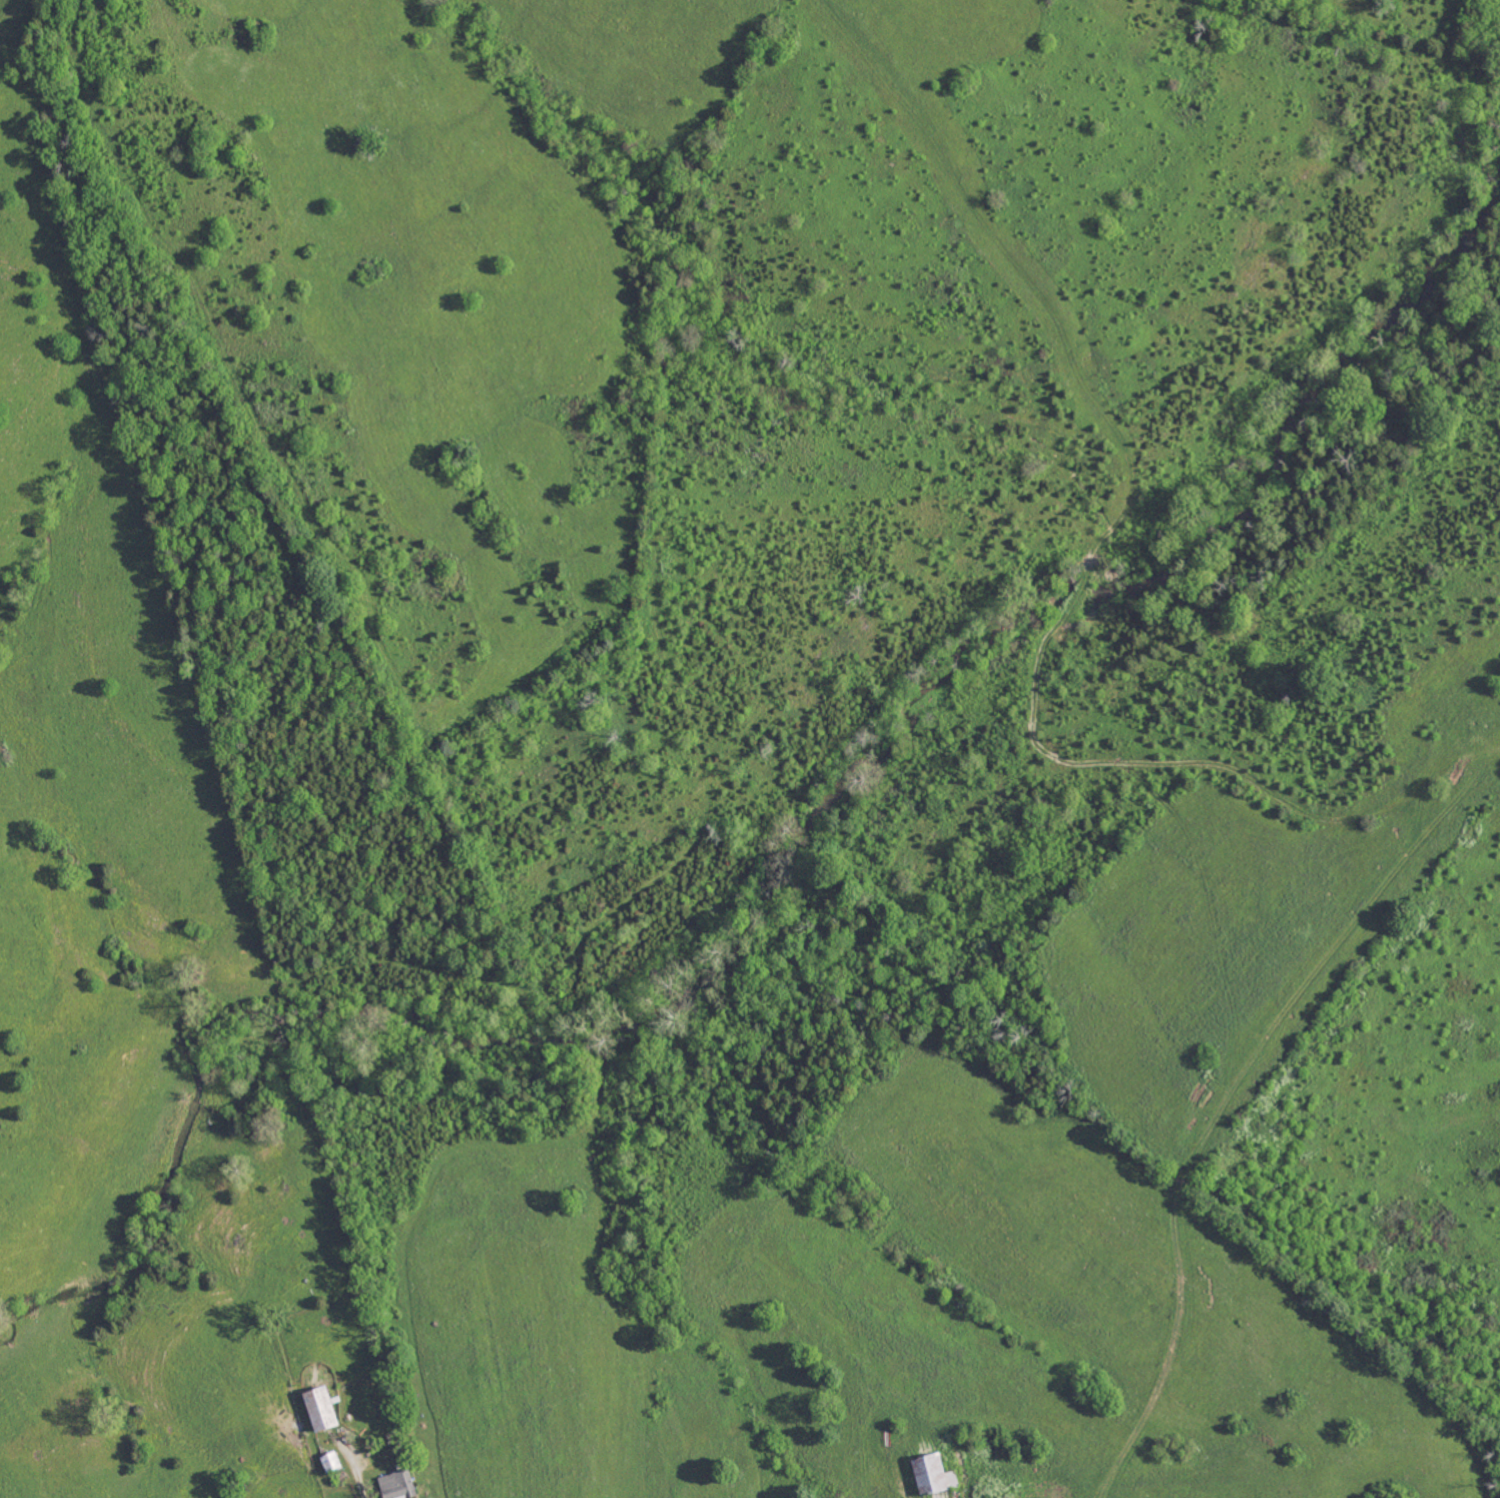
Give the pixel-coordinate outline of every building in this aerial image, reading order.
[(316,1432),(339,1424),(326,1385),(302,1393),(316,1432)] [(325,1472),(340,1468),(336,1451),(320,1456),(325,1472)] [(919,1494),(948,1490),(942,1453),(913,1458),(919,1494)] [(408,1468),(378,1478),(385,1497),(406,1497),(417,1494),(408,1468)]
